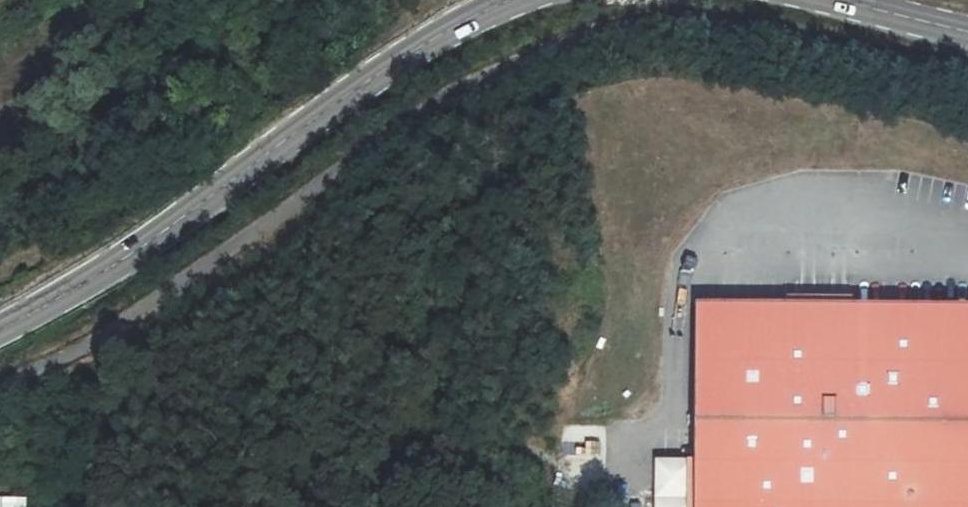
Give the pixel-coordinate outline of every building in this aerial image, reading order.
[(695,304),(693,506),(967,506),(967,307),(695,304)]
